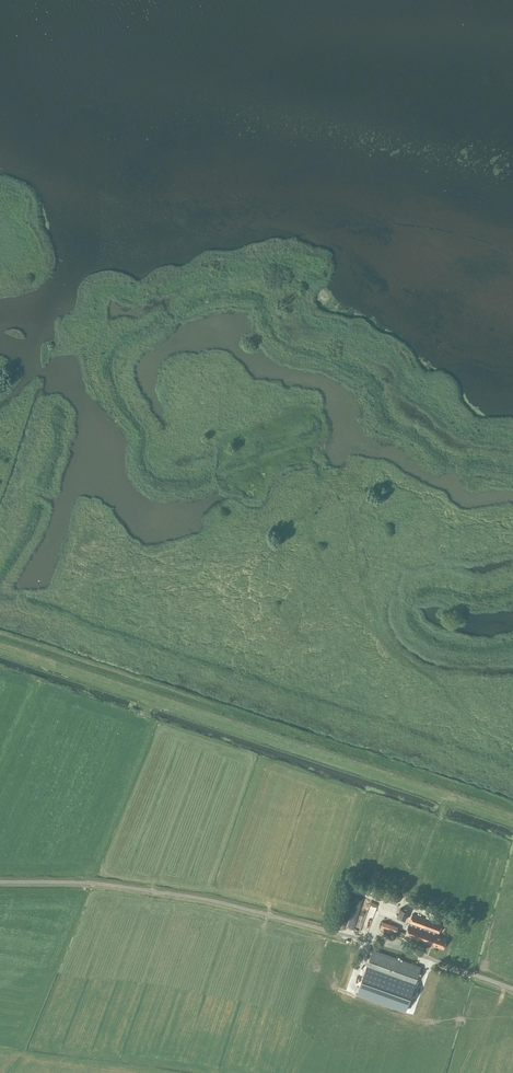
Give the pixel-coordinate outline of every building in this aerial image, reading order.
[(379,898),(396,904),(399,895),(382,890),(379,898)] [(370,902),(368,909),(374,911),(376,904),(370,902)] [(400,908),(396,917),(405,920),(408,911),(400,908)] [(414,908),(412,913),(433,919),(434,915),(414,908)] [(383,919),(380,929),(396,935),(397,932),(404,935),(443,948),(447,938),(438,935),(442,924),(412,913),(405,933),(397,930),(399,927),(396,926),(396,924),(383,919)] [(421,966),(373,949),(357,992),(405,1010),(421,966)]
